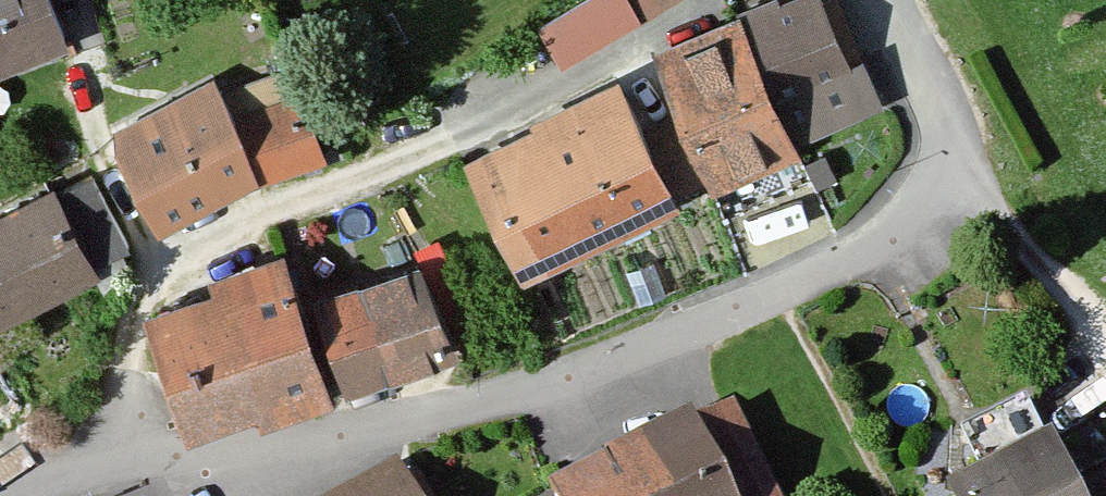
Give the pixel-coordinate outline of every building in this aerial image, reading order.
[(49,0),(0,0),(0,64),(64,39),(49,0)] [(636,0),(576,0),(538,23),(563,62),(644,13),(636,0)] [(644,13),(666,0),(636,0),(644,13)] [(748,15),(799,138),(880,108),(839,0),(783,0),(748,15)] [(799,138),(748,15),(657,53),(684,117),(643,134),(668,195),(706,179),(711,191),(805,152),(799,138)] [(213,80),(116,130),(160,221),(323,147),(293,66),(222,91),(213,80)] [(643,134),(619,88),(470,158),(525,273),(673,203),(668,195),(643,134)] [(93,180),(58,197),(91,262),(126,243),(93,180)] [(54,190),(0,217),(0,312),(93,266),(91,262),(58,197),(54,190)] [(325,385),(279,254),(218,275),(221,285),(148,310),(189,431),(325,385)] [(417,264),(318,297),(346,381),(445,348),(417,264)] [(1057,431),(1046,436),(1026,395),(963,427),(983,466),(951,482),(957,495),(1090,495),(1057,431)] [(727,405),(560,482),(566,495),(769,495),(727,405)] [(416,475),(373,495),(427,495),(416,475)]
